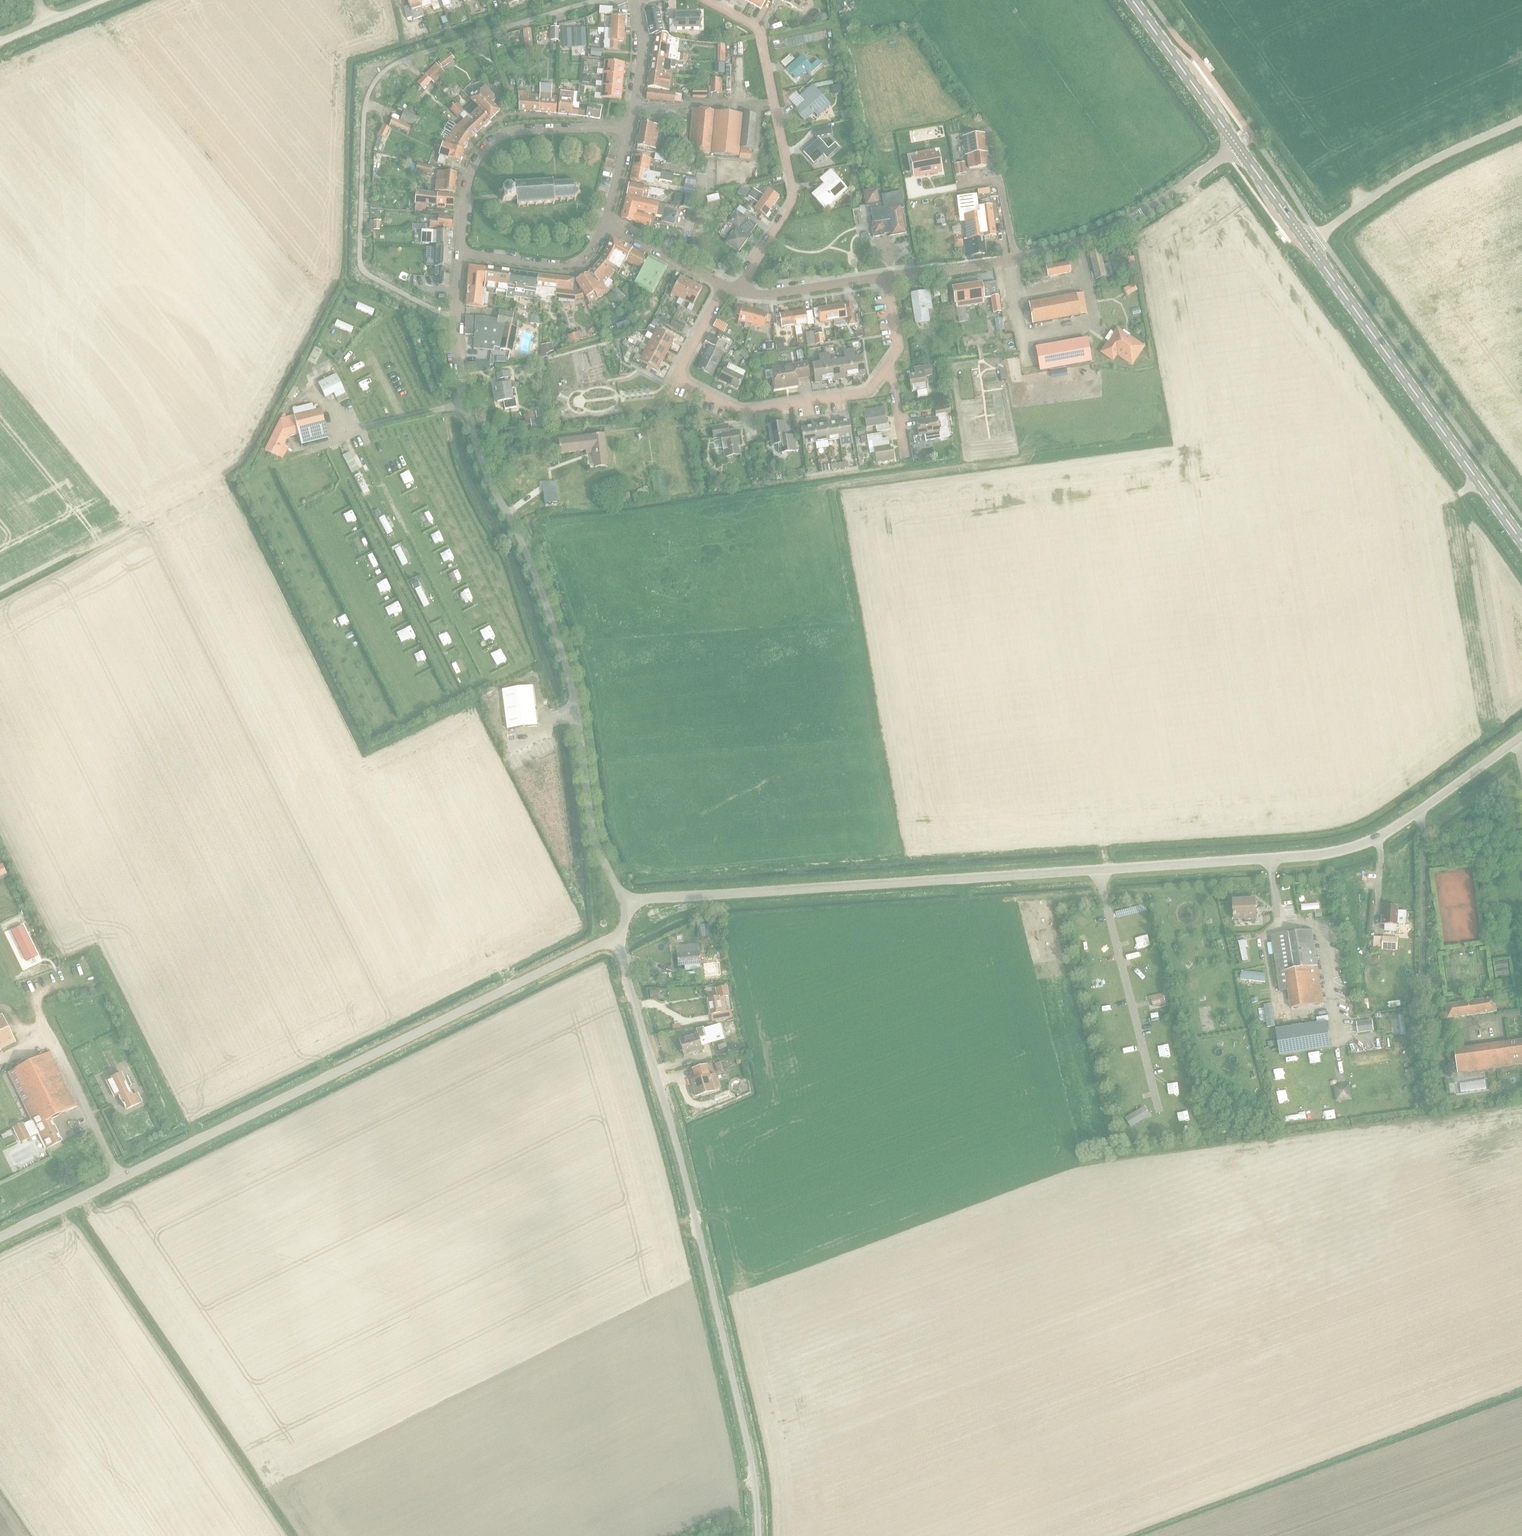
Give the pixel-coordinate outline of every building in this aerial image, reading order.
[(422,9),(419,0),(407,0),(409,6),(403,8),(407,19),(413,17),(411,12),(422,9)] [(422,9),(432,5),(433,10),(440,8),(437,0),(419,0),(422,9)] [(750,4),(760,9),(763,5),(768,8),(772,0),(751,0),(750,4)] [(781,0),(796,8),(801,0),(781,0)] [(599,14),(612,15),(612,8),(599,7),(599,14)] [(649,35),(663,32),(659,10),(645,13),(649,35)] [(669,20),(669,34),(675,34),(675,28),(700,27),(700,12),(675,13),(675,20),(669,20)] [(598,28),(624,30),(625,17),(611,17),(611,25),(598,24),(598,28)] [(585,46),(584,28),(576,29),(577,47),(585,46)] [(623,42),(624,30),(598,28),(598,32),(605,33),(604,49),(618,49),(618,42),(623,42)] [(523,30),(526,54),(534,53),(531,29),(523,30)] [(571,29),(563,29),(563,47),(571,47),(571,29)] [(672,61),(686,61),(687,56),(680,54),(677,53),(679,40),(674,39),(672,37),(668,35),(666,33),(656,35),(655,43),(654,43),(652,58),(672,61)] [(590,55),(601,57),(602,49),(591,48),(590,55)] [(438,62),(442,68),(454,59),(450,53),(438,62)] [(818,60),(811,66),(802,56),(786,70),(796,80),(808,70),(811,73),(821,64),(818,60)] [(686,62),(686,61),(672,61),(652,58),(650,73),(668,76),(670,67),(675,67),(675,65),(682,66),(683,61),(686,62)] [(597,72),(623,75),(624,63),(605,61),(604,70),(597,69),(597,72)] [(427,73),(425,75),(431,81),(433,83),(435,81),(444,73),(436,64),(427,73)] [(622,87),(623,75),(597,72),(597,74),(603,75),(602,82),(596,81),(595,84),(622,87)] [(671,76),(668,76),(650,73),(647,87),(669,91),(671,76)] [(425,75),(417,82),(424,88),(431,81),(425,75)] [(711,92),(719,93),(719,78),(711,78),(711,92)] [(620,99),(622,87),(595,84),(595,86),(602,86),(601,94),(595,93),(594,98),(601,98),(601,97),(620,99)] [(474,103),(490,119),(500,111),(492,103),(495,100),(493,97),(494,96),(485,86),(480,90),(471,99),(474,102),(474,103)] [(814,113),(817,116),(830,106),(812,86),(800,96),(805,102),(795,111),(804,121),(814,113)] [(646,99),(673,103),(675,93),(647,89),(646,99)] [(692,89),(692,97),(706,97),(706,89),(692,89)] [(539,100),(539,95),(528,95),(528,92),(517,92),(518,110),(527,111),(538,112),(539,100)] [(550,97),(550,93),(540,93),(540,95),(539,95),(539,100),(538,112),(556,113),(557,97),(550,97)] [(577,116),(578,108),(571,107),(572,100),(560,99),(558,113),(569,114),(577,116)] [(483,126),(490,119),(474,103),(464,112),(471,118),(480,129),(483,126)] [(463,112),(456,104),(450,110),(457,117),(463,112)] [(578,108),(577,116),(587,117),(600,119),(601,108),(593,107),(593,105),(587,104),(587,109),(578,108)] [(688,153),(750,159),(754,115),(693,109),(688,153)] [(400,120),(416,127),(420,118),(404,111),(400,120)] [(471,118),(464,112),(464,111),(457,117),(455,119),(459,123),(458,124),(461,127),(462,129),(463,129),(462,129),(471,139),(471,138),(480,129),(471,118)] [(390,124),(409,132),(411,128),(393,119),(390,124)] [(463,129),(462,129),(449,121),(444,129),(451,133),(445,143),(446,143),(450,145),(451,146),(463,151),(468,144),(471,139),(462,129),(463,129)] [(637,146),(655,149),(659,125),(641,122),(637,146)] [(379,135),(384,138),(389,129),(383,126),(379,135)] [(969,169),(986,167),(984,153),(986,152),(984,134),(963,137),(966,155),(967,155),(969,169)] [(835,143),(828,150),(819,139),(803,153),(813,164),(825,153),(828,157),(839,148),(835,143)] [(462,152),(463,151),(451,146),(450,145),(446,143),(450,146),(443,144),(439,156),(460,162),(462,155),(462,152)] [(938,153),(926,156),(926,152),(917,154),(917,157),(910,159),(914,177),(941,172),(938,153)] [(654,160),(672,163),(673,157),(655,154),(654,160)] [(632,168),(661,173),(661,169),(649,167),(651,159),(635,156),(632,168)] [(415,171),(431,174),(432,167),(417,164),(415,171)] [(658,186),(661,173),(632,168),(630,180),(658,186)] [(445,172),(437,171),(435,191),(454,193),(456,173),(445,172)] [(812,195),(825,209),(847,189),(830,171),(820,179),(824,184),(812,195)] [(506,198),(502,199),(502,202),(506,202),(517,201),(517,206),(518,206),(518,207),(520,207),(520,206),(527,205),(527,207),(528,206),(528,205),(535,205),(536,206),(537,206),(537,204),(544,204),(544,205),(545,205),(545,204),(553,203),(553,204),(554,204),(554,203),(555,203),(555,201),(560,201),(560,202),(562,202),(562,200),(567,200),(567,202),(569,201),(569,200),(573,199),(574,201),(576,199),(575,198),(579,195),(580,195),(581,193),(579,193),(579,188),(580,187),(579,185),(578,186),(574,182),(574,181),(572,180),(572,182),(567,182),(567,181),(565,181),(565,182),(560,183),(560,182),(558,182),(558,183),(553,183),(553,180),(552,180),(552,179),(550,179),(550,180),(543,181),(543,180),(542,180),(542,181),(535,182),(535,181),(533,181),(533,182),(526,182),(525,182),(525,183),(517,183),(517,182),(516,183),(515,184),(515,189),(505,190),(501,191),(501,193),(505,193),(506,198)] [(643,194),(653,196),(654,189),(629,184),(627,195),(642,198),(643,194)] [(901,192),(878,196),(877,189),(863,192),(865,205),(869,204),(873,222),(871,222),(873,233),(879,232),(880,236),(884,235),(884,234),(891,233),(891,236),(906,233),(901,208),(904,208),(901,192)] [(750,193),(772,208),(779,197),(768,190),(763,197),(753,190),(750,193)] [(445,205),(453,206),(454,195),(439,194),(417,191),(415,211),(425,212),(425,205),(437,206),(437,207),(445,208),(445,205)] [(764,218),(772,208),(750,193),(748,197),(753,200),(758,204),(754,211),(764,218)] [(692,196),(688,195),(682,194),(680,207),(690,208),(692,196)] [(661,223),(674,225),(676,211),(664,210),(665,205),(658,204),(626,197),(621,218),(649,226),(651,217),(643,215),(643,213),(662,217),(661,223)] [(964,240),(966,256),(985,254),(983,237),(995,236),(991,206),(962,210),(966,239),(964,240)] [(750,221),(750,222),(745,219),(746,218),(735,211),(729,220),(739,227),(736,232),(734,230),(725,244),(738,253),(748,239),(747,239),(756,225),(750,221)] [(430,228),(452,230),(453,221),(453,219),(453,217),(438,216),(438,220),(431,220),(430,225),(430,228)] [(430,228),(430,225),(420,224),(419,231),(419,243),(436,243),(436,248),(451,248),(452,232),(452,230),(430,228)] [(962,235),(955,236),(954,229),(948,230),(949,237),(954,237),(955,247),(963,246),(962,235)] [(622,259),(626,261),(639,268),(638,270),(640,272),(648,258),(632,250),(632,249),(612,238),(605,250),(622,259)] [(450,268),(451,248),(436,248),(435,275),(446,275),(446,274),(446,273),(446,267),(449,268),(450,268)] [(617,274),(626,261),(622,259),(605,250),(601,259),(613,266),(613,267),(614,268),(612,270),(615,272),(617,274)] [(1109,263),(1104,265),(1100,251),(1088,254),(1095,280),(1113,275),(1109,263)] [(648,258),(640,272),(634,285),(652,294),(667,266),(649,257),(648,258)] [(608,279),(615,272),(612,270),(614,268),(613,267),(613,266),(601,259),(589,272),(609,292),(606,289),(609,286),(612,283),(608,279)] [(1046,266),(1048,277),(1070,272),(1068,262),(1046,266)] [(485,288),(487,269),(469,266),(467,287),(466,305),(487,308),(489,294),(487,293),(487,289),(485,288)] [(497,275),(498,270),(487,269),(485,288),(487,289),(487,293),(489,294),(492,294),(493,285),(496,285),(497,279),(494,278),(495,275),(497,275)] [(506,298),(510,272),(498,270),(497,275),(495,275),(494,278),(497,279),(496,285),(493,285),(492,294),(496,295),(497,290),(507,292),(506,298)] [(535,297),(538,275),(510,272),(506,298),(514,299),(514,301),(517,301),(517,297),(534,299),(534,297),(535,297)] [(599,298),(609,292),(589,272),(582,276),(599,298)] [(446,275),(435,275),(435,276),(438,276),(438,286),(448,287),(449,276),(449,274),(446,274),(446,275)] [(555,296),(558,277),(545,276),(538,275),(535,297),(540,300),(546,300),(546,295),(555,296)] [(597,299),(599,298),(582,276),(575,280),(585,297),(588,302),(591,301),(588,296),(591,294),(594,299),(596,297),(597,299)] [(682,299),(691,282),(680,276),(671,293),(679,298),(676,304),(680,306),(683,300),(682,299)] [(558,277),(555,296),(555,298),(575,300),(583,298),(581,290),(578,291),(576,284),(573,283),(573,279),(558,277)] [(682,299),(683,300),(690,303),(687,309),(691,311),(694,305),(693,304),(702,287),(691,282),(682,299)] [(981,282),(952,287),(955,303),(967,301),(967,306),(978,305),(977,300),(984,299),(981,282)] [(1133,283),(1123,289),(1128,296),(1137,290),(1133,283)] [(609,291),(621,303),(626,298),(614,286),(609,291)] [(939,287),(940,295),(947,294),(946,286),(939,287)] [(910,293),(915,323),(929,321),(927,309),(932,308),(929,290),(910,293)] [(1028,304),(1031,324),(1086,314),(1082,294),(1028,304)] [(1000,312),(998,296),(991,297),(994,313),(1000,312)] [(830,306),(833,320),(847,318),(848,321),(854,320),(852,304),(843,305),(843,304),(830,306)] [(819,322),(833,320),(830,306),(817,308),(818,309),(813,310),(815,317),(818,317),(819,322)] [(751,324),(754,311),(742,307),(741,308),(737,307),(735,315),(740,316),(738,321),(751,324)] [(511,327),(514,314),(499,311),(497,320),(497,324),(507,326),(509,326),(511,327)] [(754,311),(751,324),(763,327),(765,322),(769,323),(771,316),(767,315),(767,314),(754,311)] [(792,313),(794,326),(795,326),(796,335),(802,334),(800,325),(807,324),(805,311),(792,313)] [(506,328),(502,349),(510,351),(512,338),(513,338),(518,313),(514,312),(514,314),(511,327),(509,326),(508,329),(506,328)] [(781,329),(794,326),(792,313),(779,315),(779,316),(775,316),(776,324),(780,323),(781,329)] [(530,323),(541,325),(540,317),(531,315),(530,323)] [(497,324),(497,320),(489,319),(489,318),(465,317),(464,335),(474,335),(473,349),(502,352),(502,349),(506,328),(508,329),(509,326),(507,326),(497,324)] [(670,325),(682,331),(685,325),(673,318),(670,325)] [(651,339),(669,348),(675,337),(657,328),(653,336),(647,333),(645,337),(650,340),(651,339)] [(1117,330),(1102,352),(1112,359),(1120,347),(1125,350),(1124,352),(1134,359),(1142,347),(1117,330)] [(567,335),(569,344),(581,340),(579,332),(567,335)] [(805,333),(807,346),(816,344),(814,332),(805,333)] [(815,335),(816,344),(823,343),(821,334),(815,335)] [(1092,348),(1087,349),(1086,338),(1036,347),(1041,371),(1090,362),(1089,360),(1094,359),(1092,348)] [(663,359),(669,348),(651,339),(650,340),(647,346),(642,343),(639,348),(645,351),(646,350),(663,359)] [(697,368),(711,376),(723,353),(707,346),(704,352),(705,353),(697,368)] [(738,353),(746,360),(751,355),(743,348),(738,353)] [(849,350),(853,375),(862,373),(862,375),(865,375),(862,357),(855,358),(854,349),(849,350)] [(657,370),(663,359),(646,350),(645,351),(642,357),(636,354),(633,359),(639,362),(640,361),(657,370)] [(843,377),(853,375),(849,350),(844,351),(845,359),(837,361),(840,379),(843,378),(843,377)] [(840,379),(837,361),(831,362),(829,353),(823,354),(827,379),(837,378),(837,379),(840,379)] [(818,381),(827,379),(823,354),(819,355),(820,364),(812,365),(815,383),(818,382),(818,381)] [(736,388),(745,371),(729,363),(726,369),(724,368),(718,380),(736,388)] [(772,371),(775,389),(797,386),(796,379),(809,377),(807,363),(794,365),(794,368),(772,371)] [(918,398),(927,396),(924,376),(932,375),(930,366),(918,368),(919,375),(909,376),(912,392),(917,391),(918,398)] [(508,383),(505,384),(504,379),(511,378),(510,371),(496,373),(498,385),(495,386),(498,402),(503,401),(505,410),(517,407),(515,398),(511,398),(508,383)] [(336,398),(345,394),(337,375),(319,382),(326,399),(335,395),(336,398)] [(315,407),(313,407),(312,404),(292,409),(294,416),(286,418),(285,414),(283,414),(265,449),(283,458),(289,447),(282,444),(287,434),(297,432),(299,442),(327,436),(321,410),(316,411),(315,407)] [(949,414),(948,407),(929,411),(930,417),(949,414)] [(888,424),(885,424),(883,408),(863,411),(863,413),(861,417),(864,419),(866,428),(875,426),(876,433),(889,431),(888,424)] [(945,437),(942,417),(916,421),(919,436),(925,435),(925,440),(945,437)] [(836,423),(839,439),(851,437),(848,421),(836,423)] [(793,436),(786,437),(784,423),(768,425),(771,445),(780,444),(781,453),(795,451),(793,436)] [(827,441),(839,439),(836,423),(825,425),(827,441)] [(730,432),(728,432),(726,425),(711,427),(713,439),(722,438),(725,457),(740,455),(737,435),(730,436),(730,432)] [(815,443),(827,441),(825,425),(813,427),(815,443)] [(803,445),(815,443),(813,427),(800,429),(803,445)] [(594,467),(608,465),(604,433),(558,439),(560,453),(585,450),(586,453),(592,453),(594,467)] [(888,439),(881,440),(881,434),(866,436),(867,442),(872,442),(875,464),(894,461),(892,450),(889,450),(888,439)] [(556,482),(542,484),(544,504),(558,502),(556,482)] [(502,690),(507,729),(537,725),(532,687),(502,690)] [(1245,923),(1257,922),(1255,899),(1233,901),(1234,919),(1245,919),(1245,923)] [(1396,925),(1397,925),(1398,907),(1385,907),(1384,916),(1382,916),(1381,924),(1386,924),(1385,931),(1395,931),(1396,925)] [(717,928),(713,929),(713,923),(705,924),(706,929),(705,929),(705,937),(714,936),(714,935),(717,935),(717,928)] [(26,961),(37,956),(22,926),(11,932),(26,961)] [(1291,1008),(1323,1003),(1311,929),(1271,935),(1280,991),(1288,990),(1291,1008)] [(1382,949),(1397,950),(1398,938),(1383,937),(1382,949)] [(1247,940),(1244,941),(1244,940),(1239,941),(1243,961),(1248,960),(1246,947),(1248,946),(1247,940)] [(687,973),(702,971),(701,966),(699,946),(677,949),(680,969),(686,968),(687,973)] [(1495,963),(1497,976),(1510,974),(1508,961),(1495,963)] [(719,968),(718,968),(718,962),(709,963),(709,969),(704,970),(705,977),(719,976),(719,968)] [(1358,968),(1359,974),(1376,972),(1375,966),(1358,968)] [(729,1011),(725,1012),(724,997),(728,996),(727,987),(717,989),(718,997),(708,998),(710,1014),(711,1021),(730,1018),(729,1011)] [(1446,1005),(1447,1019),(1496,1012),(1494,999),(1446,1005)] [(16,1043),(3,1015),(0,1016),(0,1051),(16,1043)] [(1398,1018),(1400,1032),(1406,1032),(1405,1017),(1398,1018)] [(1276,1029),(1280,1055),(1330,1047),(1326,1021),(1276,1029)] [(1368,1021),(1356,1022),(1358,1032),(1370,1031),(1368,1021)] [(679,1041),(684,1058),(703,1052),(699,1040),(707,1038),(704,1028),(696,1031),(698,1036),(679,1041)] [(1454,1051),(1458,1074),(1521,1065),(1521,1041),(1454,1051)] [(51,1146),(62,1141),(51,1120),(77,1107),(50,1053),(9,1073),(35,1127),(40,1125),(51,1146)] [(714,1063),(717,1072),(728,1069),(726,1060),(714,1063)] [(691,1082),(696,1098),(706,1095),(706,1094),(714,1092),(707,1066),(692,1070),(695,1081),(691,1082)] [(116,1097),(123,1111),(139,1104),(134,1095),(129,1098),(118,1075),(104,1083),(111,1099),(116,1097)]
